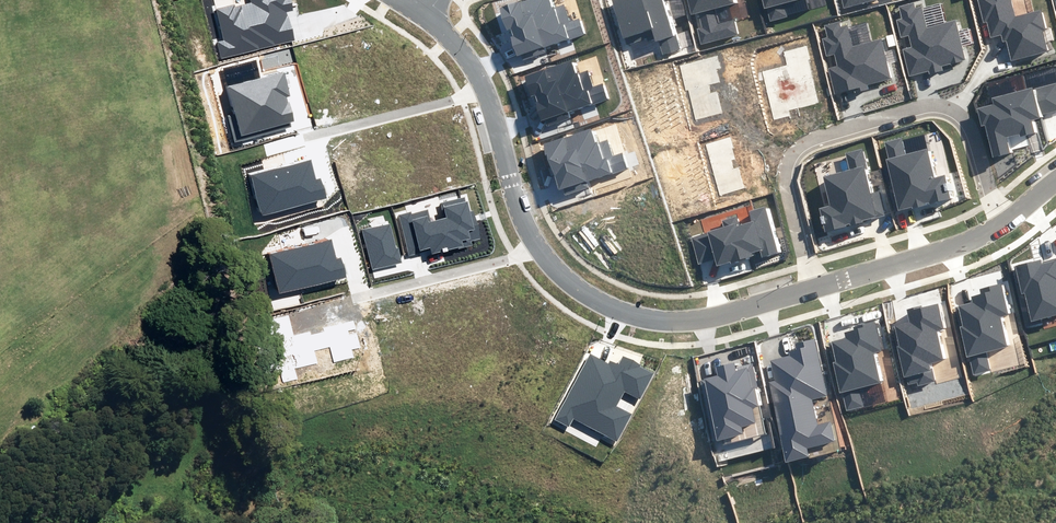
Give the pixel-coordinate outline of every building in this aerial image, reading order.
[(222,58),(293,40),(286,12),(292,10),(290,0),(252,0),(253,3),(233,8),(233,5),(217,9),(225,39),(218,41),(222,58)] [(500,8),(516,56),(583,34),(578,19),(570,22),(565,5),(552,9),(549,0),(523,0),(500,8)] [(624,38),(652,29),(656,42),(658,41),(663,55),(679,49),(664,1),(666,0),(612,0),(624,38)] [(700,44),(738,36),(734,18),(717,22),(714,9),(733,5),(732,0),(687,0),(690,15),(698,13),(702,28),(697,29),(700,44)] [(769,24),(788,20),(784,3),(796,0),(763,0),(769,24)] [(843,8),(879,0),(841,0),(843,8)] [(989,38),(1004,34),(1011,60),(1048,51),(1037,12),(1016,17),(1012,0),(979,0),(989,38)] [(903,50),(910,76),(927,71),(928,74),(942,70),(941,67),(966,61),(955,22),(929,29),(923,7),(916,9),(914,4),(900,8),(903,19),(897,20),(902,38),(909,36),(912,48),(903,50)] [(828,68),(835,94),(852,89),(853,93),(868,89),(867,85),(891,78),(880,40),(854,48),(848,26),(841,27),(840,22),(825,26),(828,37),(822,38),(827,56),(835,54),(838,66),(828,68)] [(571,61),(524,76),(539,121),(545,119),(547,125),(569,118),(567,112),(607,99),(602,83),(593,86),(588,70),(576,74),(571,61)] [(284,73),(229,87),(241,135),(292,122),(285,96),(289,94),(284,73)] [(993,157),(1010,152),(1006,137),(1019,134),(1020,137),(1036,132),(1032,117),(1055,111),(1055,84),(1034,90),(1033,88),(991,99),(993,105),(977,109),(982,126),(984,125),(993,157)] [(544,145),(558,189),(563,188),(565,194),(589,187),(586,180),(626,167),(621,152),(611,155),(607,141),(595,145),(591,130),(544,145)] [(890,159),(887,160),(899,210),(913,207),(913,208),(929,204),(929,203),(949,198),(944,175),(934,178),(927,150),(906,155),(902,139),(886,143),(890,159)] [(864,170),(859,150),(845,154),(849,171),(823,177),(830,206),(820,209),(825,231),(863,222),(862,220),(884,215),(878,191),(869,193),(864,170)] [(252,176),(263,215),(327,197),(322,178),(315,180),(309,160),(252,176)] [(466,203),(464,197),(441,203),(445,218),(431,222),(429,211),(412,215),(411,211),(399,214),(410,256),(431,250),(432,254),(472,244),(471,241),(480,238),(473,212),(470,213),(468,202),(466,203)] [(724,227),(691,238),(700,264),(716,259),(719,270),(732,266),(731,264),(752,257),(751,253),(759,250),(761,257),(779,251),(765,208),(749,213),(751,222),(740,225),(738,217),(722,222),(724,227)] [(389,223),(363,230),(373,270),(402,263),(398,248),(395,248),(389,223)] [(271,254),(281,294),(346,278),(341,259),(335,261),(330,240),(271,254)] [(1015,267),(1022,294),(1025,293),(1031,321),(1055,315),(1055,261),(1041,265),(1040,261),(1015,267)] [(970,355),(974,375),(990,371),(985,351),(1006,346),(999,317),(1008,315),(1000,285),(980,289),(982,295),(971,297),(972,303),(958,306),(963,326),(961,327),(968,356),(970,355)] [(943,329),(937,304),(922,308),(922,306),(906,309),(909,322),(895,325),(900,346),(897,347),(906,385),(917,382),(918,385),(935,381),(931,362),(942,360),(935,330),(943,329)] [(880,352),(873,322),(854,326),(855,331),(846,333),(847,338),(833,341),(837,362),(834,363),(841,392),(880,383),(873,353),(880,352)] [(770,382),(786,462),(808,458),(806,448),(834,442),(830,422),(817,425),(811,399),(825,396),(814,340),(794,343),(796,349),(788,351),(789,357),(771,360),(775,381),(770,382)] [(590,355),(556,421),(568,427),(573,417),(616,440),(630,414),(615,406),(623,390),(638,398),(652,372),(624,357),(618,367),(609,362),(608,364),(590,355)] [(705,379),(718,441),(743,434),(740,426),(755,423),(751,407),(760,406),(751,365),(735,368),(735,364),(716,367),(718,376),(705,379)]
